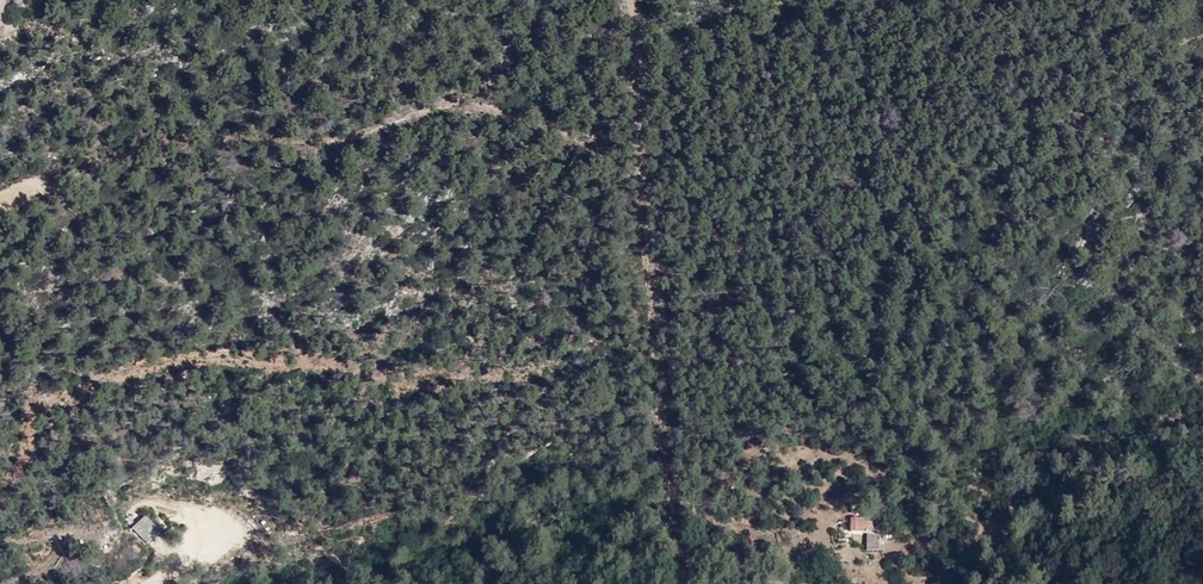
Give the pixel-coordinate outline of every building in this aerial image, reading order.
[(856,529),(857,514),(841,514),(841,528),(856,529)] [(130,528),(145,544),(159,532),(144,515),(130,528)] [(877,535),(862,532),(864,549),(878,548),(877,535)]
